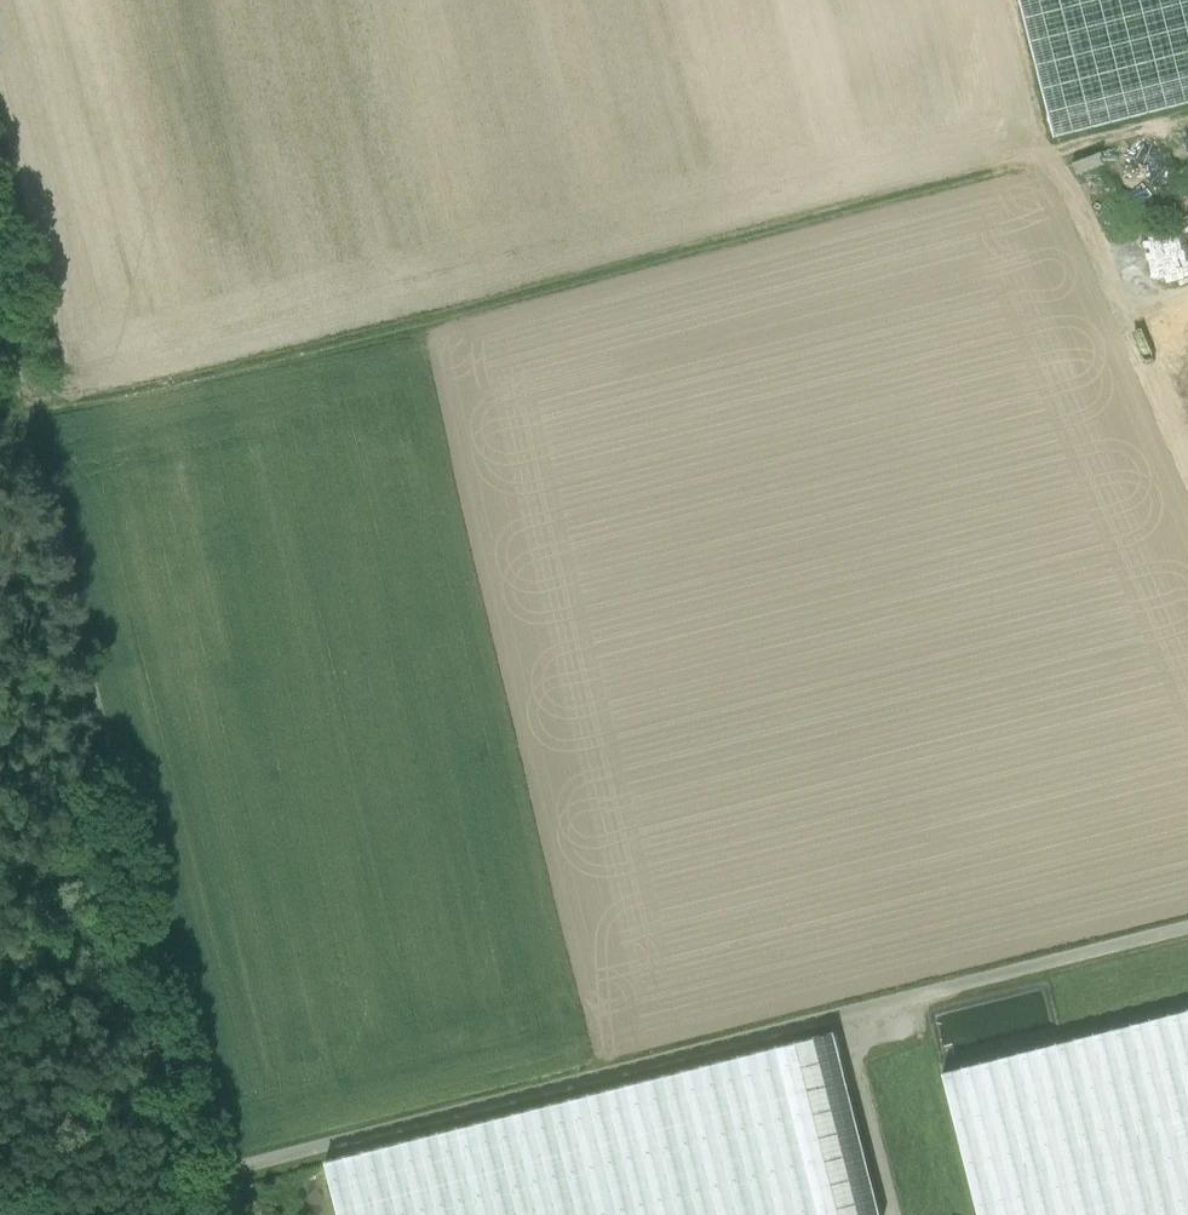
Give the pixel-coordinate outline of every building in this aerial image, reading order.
[(1055,137),(1187,103),(1187,0),(1020,0),(1055,137)] [(943,1072),(979,1214),(1187,1214),(1187,1010),(943,1072)] [(834,1033),(325,1161),(339,1214),(881,1214),(834,1033)]
